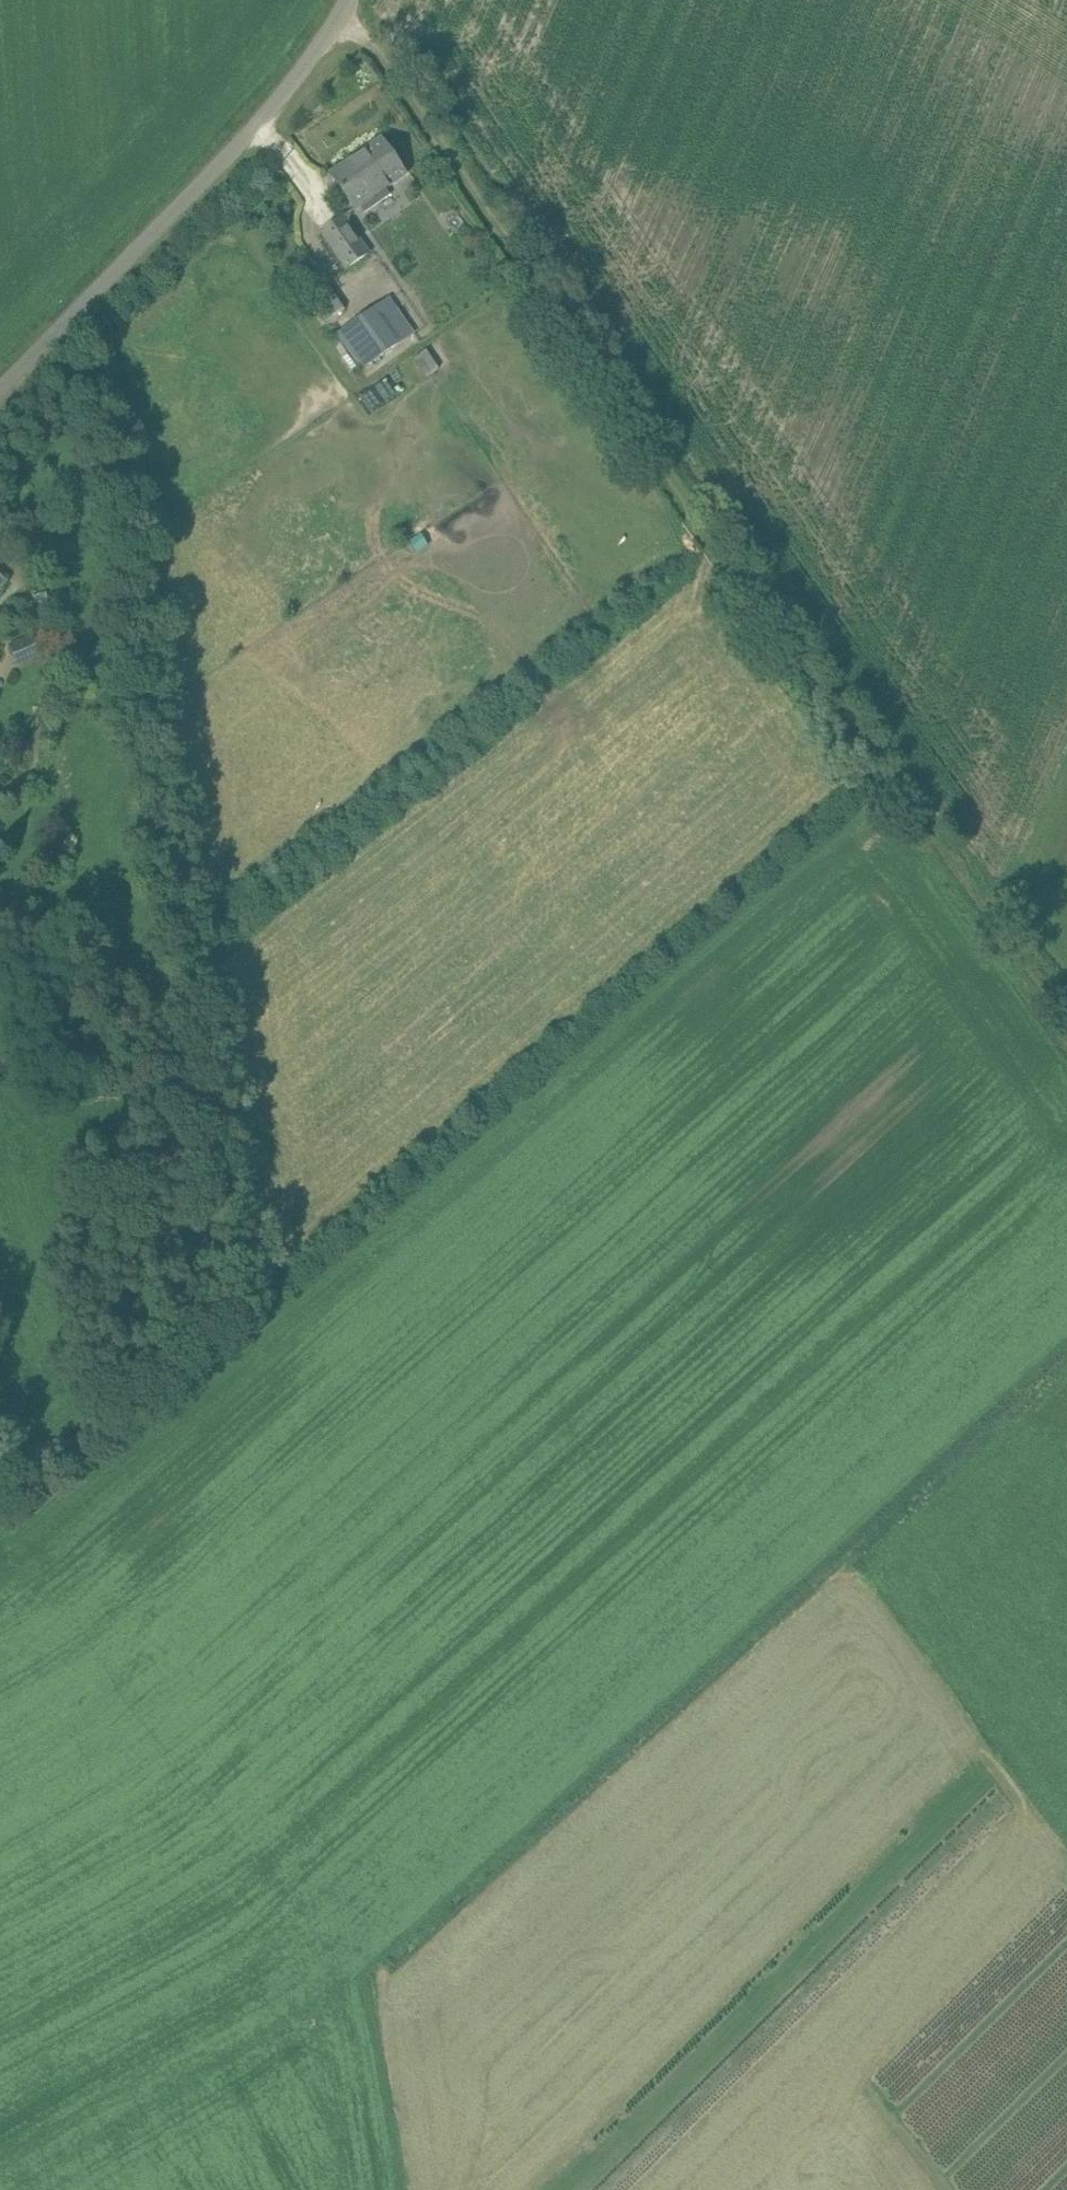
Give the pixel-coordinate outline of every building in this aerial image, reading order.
[(335,178),(356,208),(405,174),(381,140),(359,155),(362,159),(335,178)] [(322,231),(347,268),(369,253),(344,216),(322,231)] [(336,332),(361,369),(414,333),(390,296),(336,332)]
